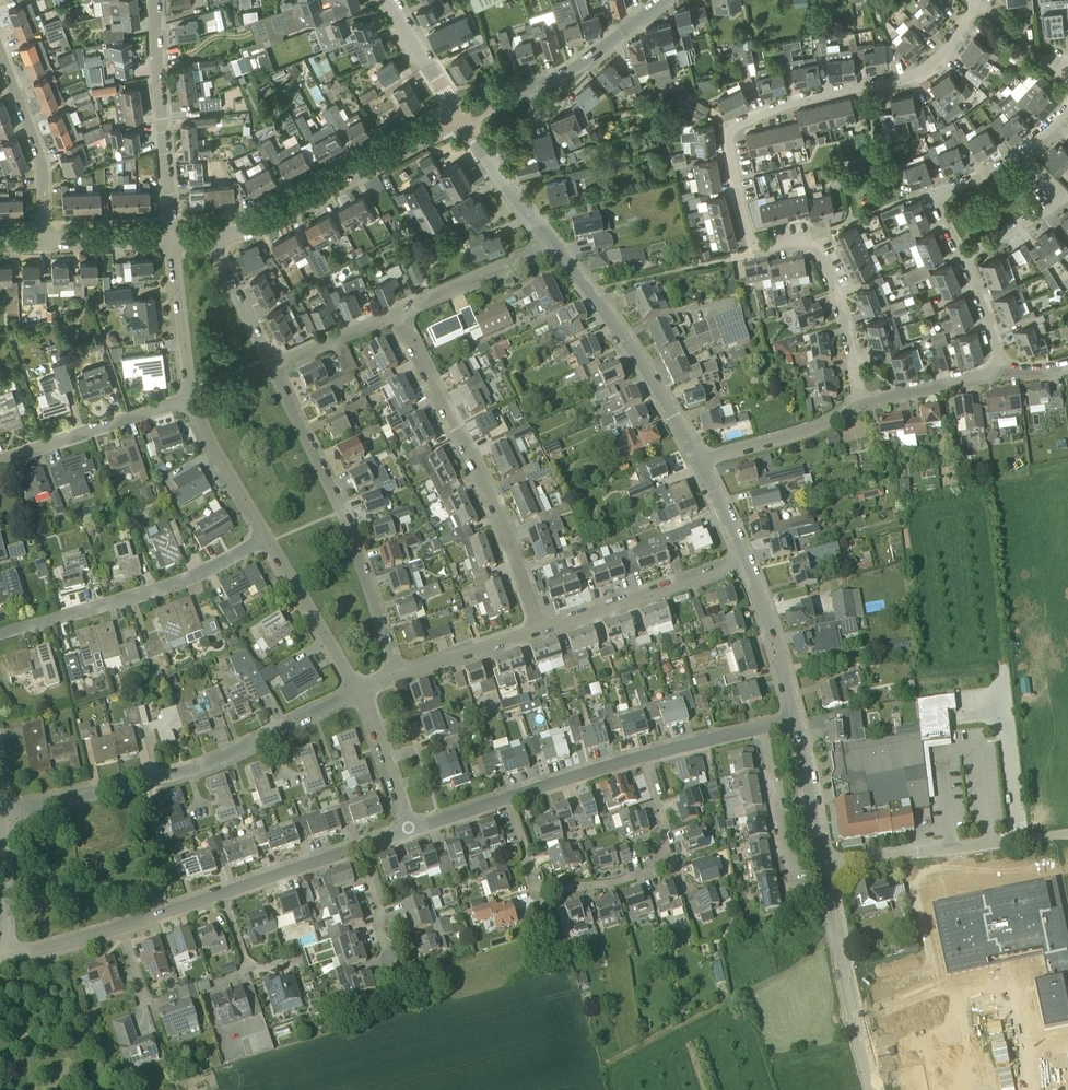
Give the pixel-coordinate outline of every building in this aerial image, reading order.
[(103,15),(111,13),(137,10),(136,0),(101,0),(103,15)] [(175,9),(192,6),(190,0),(174,0),(175,9)] [(322,6),(297,15),(294,7),(264,17),(268,30),(255,34),(257,42),(264,40),(271,37),(273,43),(284,39),(284,33),(320,21),(322,26),(325,25),(346,17),(357,13),(356,13),(353,14),(351,9),(360,6),(358,0),(346,0),(334,4),(322,8),(322,6)] [(319,0),(300,0),(300,1),(293,4),(294,7),(297,15),(322,6),(319,0)] [(453,8),(457,6),(455,3),(451,5),(448,0),(444,2),(443,0),(438,0),(434,2),(418,11),(424,23),(453,8)] [(476,11),(499,0),(471,0),(476,11)] [(580,11),(587,36),(604,31),(599,14),(589,16),(585,1),(586,1),(586,0),(576,0),(580,11)] [(614,13),(627,9),(624,0),(611,0),(614,13)] [(741,6),(740,0),(713,0),(715,11),(741,6)] [(898,6),(903,10),(908,3),(904,0),(902,0),(898,6)] [(940,8),(944,3),(941,0),(918,0),(917,1),(925,9),(941,24),(944,21),(940,17),(945,13),(940,8)] [(1004,0),(1005,1),(1007,2),(1010,4),(1012,5),(1015,6),(1017,7),(1020,7),(1024,8),(1026,8),(1026,7),(1023,7),(1022,5),(1024,4),(1024,1),(1023,1),(1023,0),(1004,0)] [(1067,20),(1067,0),(1051,0),(1052,10),(1044,11),(1044,9),(1043,9),(1045,35),(1064,33),(1063,20),(1067,20)] [(14,24),(34,16),(31,8),(31,7),(29,2),(8,10),(14,24)] [(699,54),(697,46),(692,47),(687,27),(696,25),(695,21),(708,17),(705,4),(690,8),(690,7),(685,8),(685,6),(675,9),(685,48),(688,62),(696,60),(694,55),(699,54)] [(559,28),(564,27),(569,43),(576,41),(576,42),(581,41),(581,40),(583,39),(578,22),(573,5),(564,8),(563,6),(553,9),(559,28)] [(910,19),(920,28),(925,24),(933,32),(941,24),(925,9),(918,16),(915,14),(910,19)] [(111,28),(113,27),(139,24),(137,10),(111,13),(112,20),(110,21),(111,28)] [(199,35),(199,32),(208,31),(208,30),(206,19),(215,17),(213,10),(200,14),(202,20),(199,21),(188,22),(188,25),(177,26),(177,28),(175,28),(176,35),(178,35),(178,37),(193,36),(193,34),(198,33),(198,35),(199,35)] [(243,24),(242,13),(234,14),(235,24),(243,24)] [(34,16),(14,24),(19,38),(40,29),(35,16),(34,16)] [(67,16),(61,18),(63,24),(69,22),(67,16)] [(43,24),(46,32),(62,25),(59,17),(43,24)] [(349,24),(346,17),(325,25),(330,39),(337,36),(341,45),(345,44),(359,38),(377,31),(372,18),(362,22),(361,19),(349,24)] [(475,34),(468,19),(467,18),(430,35),(437,51),(475,34)] [(916,33),(920,28),(910,19),(906,23),(909,26),(901,34),(904,37),(920,53),(923,49),(920,45),(924,41),(916,33)] [(555,32),(551,22),(544,24),(543,20),(531,23),(534,34),(535,38),(541,36),(547,55),(561,50),(555,32)] [(658,26),(664,46),(678,42),(675,29),(672,30),(670,22),(658,26)] [(537,58),(531,39),(530,39),(529,36),(534,34),(531,23),(525,25),(527,32),(520,34),(523,42),(517,44),(521,59),(529,56),(530,59),(529,59),(530,60),(537,58)] [(62,25),(46,32),(45,32),(49,42),(66,35),(62,25)] [(647,62),(649,72),(653,85),(673,80),(669,64),(664,46),(658,26),(646,29),(648,36),(647,37),(650,50),(660,47),(660,49),(658,50),(660,59),(647,62)] [(504,48),(512,46),(507,30),(499,33),(504,48)] [(115,40),(114,31),(103,32),(104,42),(115,40)] [(1000,37),(996,35),(993,32),(990,37),(993,39),(997,41),(1000,37)] [(494,36),(486,40),(489,46),(497,42),(494,36)] [(819,37),(821,54),(827,53),(828,60),(827,60),(829,78),(842,77),(840,58),(839,50),(833,51),(827,52),(827,47),(826,41),(827,40),(826,36),(819,37)] [(264,40),(266,46),(273,43),(271,37),(264,40)] [(348,52),(357,49),(362,61),(363,61),(365,66),(374,63),(381,61),(380,56),(387,53),(380,37),(361,44),(359,38),(345,44),(348,52)] [(815,55),(821,54),(819,37),(812,38),(815,55)] [(856,37),(848,38),(850,49),(850,51),(851,51),(857,50),(856,45),(856,37)] [(894,55),(894,58),(899,57),(904,52),(912,60),(920,53),(904,37),(897,45),(893,41),(890,45),(889,45),(894,55)] [(25,61),(45,53),(46,53),(41,38),(19,47),(25,61)] [(968,47),(985,59),(988,54),(995,59),(1002,48),(988,38),(987,39),(988,39),(991,41),(987,46),(974,38),(968,47)] [(638,75),(649,72),(647,62),(641,39),(631,41),(632,43),(629,45),(636,72),(630,74),(635,91),(642,88),(640,82),(638,75)] [(245,59),(267,50),(266,46),(264,40),(257,42),(240,48),(243,56),(228,62),(229,64),(245,59)] [(475,52),(489,46),(486,40),(468,48),(470,54),(468,55),(468,54),(465,56),(464,55),(451,63),(461,79),(474,70),(472,67),(481,61),(475,52)] [(129,55),(133,54),(131,41),(109,45),(111,58),(114,57),(115,64),(114,64),(116,74),(133,72),(132,61),(130,61),(129,55)] [(829,44),(830,51),(841,49),(840,42),(829,44)] [(885,43),(873,45),(874,50),(877,71),(883,70),(882,65),(888,64),(887,59),(894,58),(894,55),(889,45),(885,45),(885,43)] [(874,50),(864,51),(863,44),(856,45),(857,50),(859,63),(865,62),(867,73),(877,71),(874,50)] [(784,49),(786,61),(791,61),(793,60),(790,49),(790,47),(784,49)] [(964,73),(977,86),(992,64),(985,59),(968,47),(961,57),(974,65),(970,71),(967,69),(964,73)] [(688,62),(685,48),(677,50),(680,65),(688,63),(688,62)] [(751,48),(744,49),(748,63),(754,61),(751,48)] [(748,63),(744,49),(738,50),(733,52),(734,57),(739,56),(741,64),(748,63)] [(779,63),(786,61),(784,49),(777,50),(779,63)] [(257,71),(262,69),(273,65),(267,50),(245,59),(229,64),(223,67),(225,72),(230,70),(232,77),(237,75),(256,68),(257,71)] [(57,58),(61,67),(62,67),(76,61),(73,52),(57,58)] [(30,74),(51,66),(49,62),(49,61),(45,53),(25,61),(30,74)] [(103,64),(102,57),(101,58),(85,60),(86,67),(87,66),(103,64)] [(817,63),(815,57),(803,59),(807,83),(821,81),(818,63),(817,63)] [(856,75),(854,57),(840,58),(842,77),(856,75)] [(216,58),(200,61),(201,68),(218,66),(216,58)] [(803,58),(793,60),(791,61),(792,67),(792,68),(795,85),(807,83),(803,59),(803,58)] [(384,66),(381,61),(374,63),(382,76),(375,80),(379,86),(386,82),(401,73),(393,60),(384,66)] [(79,67),(76,61),(62,67),(64,73),(79,67)] [(89,87),(91,86),(105,84),(105,80),(104,76),(103,64),(87,66),(87,69),(89,87)] [(296,64),(289,68),(295,77),(301,74),(296,64)] [(635,91),(630,74),(622,76),(613,66),(612,67),(610,64),(598,73),(615,93),(621,87),(621,88),(627,87),(629,93),(635,91)] [(176,69),(178,84),(196,81),(193,66),(176,69)] [(755,70),(757,78),(756,78),(761,96),(774,92),(769,74),(767,67),(755,70)] [(284,69),(272,75),(275,81),(287,75),(284,69)] [(787,89),(782,71),(769,74),(774,92),(787,89)] [(940,79),(957,103),(961,100),(972,93),(964,81),(959,85),(949,72),(940,79)] [(59,89),(56,81),(57,80),(54,74),(33,83),(39,97),(59,89)] [(1032,84),(1028,89),(1050,109),(1058,100),(1046,89),(1051,84),(1053,87),(1053,88),(1054,87),(1041,75),(1032,84)] [(715,78),(700,82),(702,90),(718,86),(715,78)] [(181,99),(210,94),(209,86),(212,85),(211,79),(196,81),(178,84),(181,99)] [(952,107),(957,103),(940,79),(931,86),(940,98),(934,102),(942,114),(952,107)] [(251,80),(242,84),(245,89),(254,86),(251,80)] [(113,83),(105,84),(91,86),(91,87),(92,94),(113,91),(118,90),(117,82),(113,83)] [(408,82),(400,88),(394,92),(401,104),(402,103),(408,112),(422,103),(413,90),(408,82)] [(580,122),(588,120),(585,109),(600,96),(589,84),(581,91),(582,92),(577,96),(577,94),(576,95),(580,100),(572,106),(574,110),(580,122)] [(138,87),(121,90),(123,104),(140,102),(138,87)] [(374,87),(360,96),(365,103),(379,95),(374,87)] [(742,88),(729,94),(737,111),(749,105),(742,88)] [(44,110),(65,102),(63,97),(62,97),(59,89),(39,97),(44,110)] [(1028,89),(1025,93),(1017,101),(1027,110),(1031,106),(1042,117),(1050,109),(1028,89)] [(76,102),(90,97),(88,90),(73,95),(76,102)] [(729,94),(718,100),(726,117),(737,111),(729,94)] [(923,108),(916,110),(913,94),(901,97),(905,116),(912,115),(913,124),(925,121),(923,108)] [(93,103),(90,97),(76,102),(77,104),(79,109),(88,106),(90,110),(94,108),(92,103),(93,103)] [(211,98),(210,98),(206,99),(203,99),(204,110),(222,108),(221,97),(211,98)] [(703,119),(706,113),(695,107),(680,99),(676,97),(673,97),(671,101),(676,104),(676,106),(691,114),(692,113),(703,119)] [(888,144),(893,143),(890,129),(902,127),(900,117),(905,116),(901,97),(891,99),(894,114),(887,116),(887,112),(879,113),(884,131),(888,144)] [(843,123),(856,120),(851,98),(838,101),(843,123)] [(695,107),(706,113),(709,107),(698,101),(695,107)] [(843,123),(838,101),(824,104),(829,126),(843,123)] [(1027,110),(1017,101),(1008,108),(1013,114),(1009,118),(1022,134),(1031,127),(1021,115),(1027,110)] [(0,103),(0,119),(9,115),(3,102),(0,103)] [(140,102),(123,104),(125,119),(125,120),(143,117),(140,102)] [(330,107),(335,116),(338,124),(345,120),(345,119),(341,111),(337,103),(330,107)] [(300,129),(293,116),(290,110),(289,111),(285,104),(277,109),(277,110),(276,111),(281,120),(280,121),(282,125),(285,124),(291,134),(300,129)] [(824,104),(811,108),(816,129),(829,126),(824,104)] [(805,143),(803,133),(816,129),(811,108),(797,111),(799,122),(804,144),(805,143)] [(74,124),(69,110),(48,118),(53,132),(67,127),(74,124)] [(577,130),(590,124),(594,123),(594,118),(589,120),(588,120),(580,122),(574,110),(563,115),(577,146),(582,143),(577,130)] [(358,112),(345,119),(345,120),(348,126),(347,126),(355,140),(369,132),(362,118),(361,119),(358,112)] [(1013,141),(1022,134),(1009,118),(1004,122),(999,114),(990,121),(998,133),(1003,129),(1013,141)] [(0,119),(0,134),(14,129),(9,115),(0,119)] [(182,124),(183,140),(198,139),(197,124),(217,122),(216,115),(193,117),(193,123),(182,124)] [(571,148),(577,146),(563,115),(552,120),(559,138),(565,135),(571,148)] [(936,122),(939,128),(945,125),(942,119),(936,122)] [(977,134),(987,152),(998,146),(992,137),(998,134),(998,133),(990,121),(984,124),(987,128),(977,134)] [(787,125),(792,147),(804,144),(799,122),(787,125)] [(324,137),(332,152),(344,146),(332,123),(327,125),(320,129),(324,137)] [(92,129),(96,139),(98,138),(105,136),(106,135),(104,131),(102,125),(92,129)] [(714,125),(695,127),(695,130),(681,132),(682,142),(690,141),(715,138),(714,125)] [(787,125),(773,128),(778,150),(792,147),(787,125)] [(977,134),(968,139),(961,126),(957,129),(966,149),(972,146),(978,157),(987,152),(977,134)] [(81,130),(70,134),(67,127),(53,132),(58,146),(80,137),(84,136),(82,133),(81,130)] [(123,133),(121,133),(120,128),(112,129),(104,131),(106,135),(105,136),(106,144),(122,142),(125,141),(126,149),(140,147),(137,130),(123,133)] [(773,128),(759,131),(764,153),(778,150),(773,128)] [(951,131),(954,136),(944,140),(948,148),(955,168),(966,164),(961,152),(966,149),(957,129),(951,131)] [(746,134),(747,140),(751,156),(764,153),(759,131),(746,134)] [(227,144),(245,140),(244,133),(226,136),(227,144)] [(299,170),(287,147),(277,152),(271,139),(270,139),(268,135),(261,138),(258,133),(252,136),(254,139),(258,145),(263,143),(270,157),(273,162),(278,159),(287,176),(299,170)] [(313,133),(310,135),(311,136),(309,137),(320,158),(332,152),(324,137),(317,141),(313,133)] [(559,165),(556,155),(554,144),(551,134),(533,139),(535,147),(526,150),(529,160),(518,163),(517,162),(520,176),(521,175),(559,165)] [(106,144),(105,136),(98,138),(99,143),(102,144),(102,147),(107,146),(106,144)] [(824,136),(817,137),(819,144),(826,142),(824,136)] [(0,143),(0,150),(4,149),(7,157),(22,151),(17,137),(0,143)] [(691,153),(698,152),(698,153),(716,151),(715,138),(690,141),(691,153)] [(185,156),(213,153),(212,146),(199,148),(198,139),(183,140),(185,156)] [(311,163),(298,141),(287,147),(299,170),(311,163)] [(87,156),(81,142),(65,149),(68,155),(61,158),(67,174),(84,167),(81,158),(87,156)] [(560,142),(554,144),(556,155),(565,153),(560,142)] [(266,159),(270,157),(263,143),(258,145),(258,146),(258,147),(264,159),(265,159),(266,159)] [(669,145),(672,155),(673,162),(686,159),(685,153),(678,154),(676,144),(669,145)] [(928,147),(930,151),(935,164),(941,162),(945,172),(955,168),(948,148),(938,152),(934,144),(928,147)] [(1067,150),(1062,144),(1058,149),(1055,146),(1051,150),(1066,165),(1067,167),(1067,149),(1067,150)] [(587,154),(584,148),(567,152),(570,160),(587,154)] [(1066,165),(1051,150),(1048,154),(1050,157),(1046,161),(1058,173),(1066,165)] [(4,173),(27,164),(22,151),(7,157),(11,165),(2,168),(3,169),(0,170),(0,179),(6,177),(4,173)] [(935,164),(930,151),(923,154),(925,160),(915,164),(922,183),(933,179),(928,167),(935,164)] [(425,171),(426,172),(427,172),(437,165),(431,153),(419,160),(425,171)] [(277,181),(266,159),(265,159),(264,159),(261,161),(265,169),(258,172),(266,187),(277,181)] [(687,166),(686,159),(673,162),(674,168),(687,166)] [(699,163),(693,164),(696,177),(720,173),(717,160),(699,163)] [(761,170),(768,169),(765,160),(759,162),(761,170)] [(194,169),(195,178),(189,179),(190,187),(192,187),(192,188),(190,188),(191,206),(206,205),(206,201),(204,181),(202,162),(193,162),(194,169)] [(455,178),(465,172),(459,162),(441,172),(439,174),(442,180),(431,187),(435,194),(446,187),(457,181),(455,178)] [(912,187),(922,183),(915,164),(906,167),(904,163),(898,165),(903,178),(908,176),(912,187)] [(565,180),(565,179),(547,184),(551,201),(563,198),(562,197),(569,195),(578,193),(575,178),(591,174),(590,167),(566,172),(568,179),(565,180)] [(788,169),(790,177),(796,176),(794,167),(788,169)] [(266,187),(258,172),(250,177),(246,168),(241,171),(253,194),(266,187)] [(422,174),(429,186),(435,183),(429,171),(422,174)] [(447,200),(472,185),(465,172),(455,178),(457,181),(446,187),(435,194),(430,197),(414,206),(420,218),(437,208),(434,204),(445,197),(447,200)] [(696,177),(698,190),(704,189),(722,186),(720,173),(696,177)] [(1022,183),(1019,179),(1017,177),(1013,181),(1018,187),(1022,183)] [(211,180),(204,181),(206,201),(223,200),(223,203),(224,203),(224,199),(236,198),(236,197),(248,196),(240,181),(233,181),(234,184),(212,186),(211,180)] [(149,181),(143,182),(144,190),(136,191),(137,208),(150,207),(149,181)] [(424,187),(422,182),(406,192),(414,206),(430,197),(424,187)] [(67,185),(62,184),(62,210),(75,210),(75,193),(67,193),(67,185)] [(799,214),(792,190),(791,185),(787,186),(790,197),(782,199),(787,217),(799,214)] [(812,218),(808,199),(806,193),(799,195),(797,189),(792,190),(799,214),(799,216),(799,214),(810,212),(811,218),(812,218)] [(821,189),(817,190),(823,215),(835,212),(831,194),(823,196),(821,189)] [(16,191),(8,191),(9,213),(23,212),(22,190),(16,190),(16,191)] [(682,200),(695,197),(693,190),(680,194),(682,200)] [(823,215),(817,190),(813,191),(815,198),(808,199),(812,218),(823,215),(823,216),(824,216),(823,215)] [(0,192),(0,191),(0,213),(9,213),(8,191),(0,192)] [(124,208),(124,191),(111,192),(111,209),(124,208)] [(136,191),(124,191),(124,208),(137,208),(136,191)] [(100,192),(93,193),(87,193),(88,210),(101,209),(100,192)] [(776,220),(769,195),(769,192),(765,193),(767,203),(759,204),(764,223),(776,220)] [(88,210),(87,193),(75,193),(75,210),(88,210)] [(776,220),(787,217),(782,199),(776,201),(774,194),(769,195),(776,220),(776,221),(776,220)] [(370,221),(375,218),(363,196),(351,202),(359,216),(366,212),(370,221)] [(456,222),(460,220),(460,221),(469,215),(478,230),(486,224),(483,219),(490,216),(481,200),(475,203),(471,196),(453,207),(456,214),(453,216),(456,222)] [(729,208),(728,208),(725,196),(707,201),(709,209),(686,215),(687,218),(695,216),(704,214),(730,208),(729,208)] [(926,213),(920,201),(905,207),(903,208),(904,210),(908,220),(926,213)] [(351,220),(359,216),(351,202),(339,209),(351,231),(356,229),(351,220)] [(560,215),(585,211),(583,202),(559,206),(560,215)] [(439,207),(437,208),(420,218),(427,231),(444,222),(444,221),(449,219),(445,211),(442,212),(439,207)] [(730,208),(704,214),(705,218),(711,217),(713,224),(731,220),(728,208),(730,208)] [(895,214),(892,208),(880,212),(883,219),(884,218),(890,216),(895,214)] [(389,211),(382,215),(385,221),(392,217),(389,211)] [(926,213),(908,220),(913,232),(930,225),(926,213)] [(341,236),(330,214),(318,220),(330,242),(336,239),(341,236)] [(695,216),(687,218),(689,225),(696,223),(695,216)] [(594,241),(596,250),(614,246),(612,238),(605,234),(603,234),(599,217),(572,223),(576,241),(588,238),(589,242),(594,241)] [(306,227),(318,249),(330,242),(318,220),(306,227)] [(710,237),(735,231),(735,230),(734,231),(731,220),(713,224),(715,232),(709,233),(710,237)] [(879,220),(865,227),(868,234),(882,227),(879,220)] [(844,245),(867,234),(865,231),(859,234),(856,226),(839,234),(844,245)] [(735,231),(710,237),(711,242),(717,240),(719,247),(737,243),(734,231),(735,231)] [(1067,252),(1067,247),(1065,243),(1063,245),(1053,231),(1049,235),(1047,232),(1042,235),(1059,259),(1067,252)] [(325,273),(316,257),(312,250),(307,252),(296,232),(285,238),(296,259),(297,260),(306,255),(317,277),(325,273)] [(474,249),(480,246),(484,256),(505,248),(504,245),(505,243),(504,241),(502,240),(500,234),(491,237),(490,236),(483,238),(482,233),(469,239),(474,249)] [(939,246),(934,233),(917,240),(922,253),(939,246)] [(862,241),(868,238),(867,234),(844,245),(842,245),(843,246),(844,245),(849,256),(866,248),(862,241)] [(891,239),(893,245),(906,240),(904,234),(891,239)] [(1043,256),(1036,260),(1041,269),(1050,283),(1056,279),(1048,266),(1059,259),(1042,235),(1037,239),(1039,241),(1035,245),(1043,256)] [(288,263),(296,259),(285,238),(272,245),(284,267),(289,264),(288,263)] [(893,245),(896,252),(900,250),(909,246),(906,240),(893,245)] [(666,249),(666,247),(670,246),(669,243),(651,247),(652,252),(666,249)] [(854,267),(877,256),(889,250),(886,244),(873,250),(874,252),(869,255),(866,248),(849,256),(854,266),(852,267),(853,267),(854,267)] [(1034,257),(1026,244),(1020,247),(1028,260),(1034,257)] [(252,250),(240,255),(246,271),(264,263),(257,246),(251,248),(252,250)] [(927,265),(944,258),(939,246),(922,253),(927,265)] [(639,250),(636,250),(607,256),(589,260),(592,274),(609,271),(608,266),(621,263),(622,268),(642,264),(639,250)] [(702,252),(704,259),(711,257),(709,250),(702,252)] [(896,257),(893,250),(888,252),(891,260),(896,257)] [(324,253),(316,257),(325,273),(332,269),(324,253)] [(267,267),(275,262),(271,255),(263,259),(267,267)] [(859,277),(876,269),(873,262),(878,260),(877,256),(854,267),(859,277)] [(986,275),(1011,266),(1007,256),(1001,258),(982,265),(982,266),(983,266),(986,275)] [(130,261),(132,279),(144,278),(144,276),(153,275),(151,259),(130,261)] [(116,262),(117,274),(125,274),(124,261),(116,262)] [(415,261),(406,265),(414,283),(423,280),(415,261)] [(799,287),(798,281),(806,279),(803,261),(791,263),(796,288),(799,287)] [(386,268),(388,272),(378,277),(381,283),(376,285),(383,301),(396,295),(392,286),(399,283),(396,276),(404,273),(399,262),(386,268)] [(792,289),(796,288),(791,263),(791,262),(790,262),(791,263),(780,265),(783,284),(790,282),(792,289)] [(74,279),(74,288),(75,296),(84,296),(84,284),(96,284),(96,278),(97,278),(96,263),(80,263),(80,279),(74,279)] [(763,283),(770,282),(767,263),(755,266),(755,264),(760,291),(765,290),(763,283)] [(767,263),(770,282),(773,293),(777,292),(776,285),(783,284),(780,265),(768,268),(767,263)] [(74,288),(74,279),(68,279),(68,264),(52,264),(52,279),(46,280),(46,292),(60,291),(60,288),(74,288)] [(755,264),(755,266),(743,268),(747,287),(755,285),(756,291),(760,291),(755,264)] [(934,272),(939,284),(956,277),(951,264),(934,272)] [(35,292),(46,292),(46,280),(39,280),(38,265),(22,265),(23,280),(34,280),(35,287),(35,292)] [(7,282),(7,294),(18,294),(17,281),(11,281),(10,266),(0,266),(0,282),(7,282)] [(1017,284),(1015,278),(1015,277),(1011,267),(1011,266),(986,275),(990,285),(989,285),(990,287),(1001,283),(1003,289),(1017,284)] [(904,272),(906,278),(918,273),(916,267),(904,272)] [(257,293),(272,286),(268,279),(276,275),(274,270),(251,281),(257,293)] [(918,273),(906,278),(909,285),(921,280),(918,273)] [(354,293),(362,289),(367,287),(362,275),(344,283),(349,294),(341,298),(337,289),(330,292),(336,307),(342,304),(346,315),(361,308),(354,293)] [(864,289),(857,291),(859,297),(856,298),(858,303),(885,293),(881,283),(885,281),(882,275),(861,282),(864,289)] [(939,284),(945,296),(961,289),(956,277),(939,284)] [(515,284),(513,279),(504,283),(506,288),(515,284)] [(536,293),(539,301),(557,293),(551,279),(522,292),(525,298),(536,293)] [(336,307),(330,292),(326,282),(317,286),(320,295),(309,300),(312,308),(319,324),(333,318),(329,310),(336,307)] [(999,310),(1017,303),(1025,300),(1019,282),(1017,284),(1003,289),(1005,295),(994,299),(995,301),(995,300),(999,310)] [(104,304),(125,301),(125,304),(124,305),(124,307),(123,309),(124,310),(124,312),(125,313),(127,314),(128,315),(131,315),(133,330),(157,328),(155,316),(154,316),(153,309),(154,309),(153,297),(150,298),(150,297),(147,297),(147,298),(137,299),(132,300),(130,286),(110,289),(103,290),(104,304)] [(263,305),(286,294),(283,289),(275,293),(272,286),(257,293),(263,305)] [(289,298),(298,294),(295,289),(287,293),(289,298)] [(645,322),(669,311),(665,303),(658,306),(650,289),(639,295),(636,290),(622,297),(627,308),(636,304),(645,322)] [(809,290),(798,294),(800,300),(802,299),(811,296),(809,292),(809,290)] [(536,310),(539,317),(564,307),(557,293),(539,301),(525,308),(528,314),(536,310)] [(882,306),(889,304),(889,303),(885,293),(858,303),(860,308),(863,307),(865,313),(882,306)] [(300,299),(298,294),(289,298),(292,304),(300,299)] [(889,304),(891,310),(906,305),(915,302),(913,295),(906,297),(907,299),(904,300),(904,299),(889,303),(889,304)] [(965,298),(948,304),(952,316),(970,310),(965,298)] [(918,304),(921,310),(933,305),(930,299),(918,304)] [(784,307),(783,300),(777,301),(775,301),(776,308),(778,308),(784,307)] [(812,309),(810,301),(792,307),(795,314),(794,315),(801,332),(816,326),(815,324),(824,321),(819,309),(812,311),(811,309),(812,309)] [(1021,314),(1017,303),(999,310),(1002,319),(1002,320),(1002,321),(1019,314),(1021,321),(1036,315),(1033,309),(1021,314)] [(273,327),(288,320),(285,313),(293,309),(290,304),(268,315),(273,327)] [(908,312),(906,305),(891,310),(893,316),(894,316),(908,312)] [(935,311),(933,305),(921,310),(923,316),(935,311)] [(475,319),(479,328),(508,315),(504,306),(475,319)] [(564,326),(569,337),(583,331),(579,323),(587,319),(582,307),(546,324),(550,333),(564,326)] [(56,317),(55,309),(47,310),(47,320),(56,317)] [(435,347),(479,328),(475,319),(470,309),(460,313),(464,321),(458,323),(456,319),(428,332),(435,347)] [(741,309),(713,319),(706,321),(711,334),(704,336),(696,339),(702,351),(721,342),(724,349),(750,340),(744,325),(741,309)] [(775,318),(774,312),(774,310),(766,312),(768,319),(775,318)] [(942,320),(946,331),(952,329),(952,330),(957,329),(974,323),(970,310),(952,316),(942,320)] [(302,314),(308,325),(314,323),(307,311),(302,314)] [(756,314),(758,322),(766,320),(764,312),(756,314)] [(1014,332),(1015,332),(1018,341),(1047,330),(1043,321),(1045,320),(1043,313),(1036,315),(1021,321),(1024,327),(1013,331),(1014,332)] [(508,315),(479,328),(483,338),(513,325),(508,315)] [(868,336),(897,327),(894,316),(893,316),(868,323),(869,329),(866,330),(868,336)] [(300,324),(299,324),(296,317),(288,320),(273,327),(279,339),(302,328),(300,324)] [(648,330),(654,342),(671,334),(669,329),(680,324),(677,317),(648,330)] [(706,321),(699,324),(704,336),(711,334),(706,321)] [(704,336),(699,324),(692,326),(696,339),(704,336)] [(933,324),(927,326),(934,341),(946,337),(944,331),(936,333),(933,324)] [(897,327),(868,336),(869,341),(872,340),(874,346),(881,344),(883,350),(884,350),(897,346),(900,345),(902,344),(897,327)] [(671,334),(654,342),(660,355),(672,350),(677,348),(674,341),(685,336),(682,329),(671,334)] [(69,332),(71,341),(79,339),(76,330),(69,332)] [(1047,331),(1047,330),(1018,341),(1022,351),(1021,351),(1021,353),(1036,347),(1038,353),(1040,354),(1050,351),(1043,333),(1047,331)] [(977,333),(954,339),(955,341),(953,341),(955,352),(981,345),(977,333)] [(109,334),(107,337),(107,336),(103,338),(106,346),(110,346),(109,344),(110,345),(115,344),(117,340),(117,336),(113,334),(109,334)] [(948,343),(946,337),(934,341),(935,347),(948,343)] [(87,343),(90,350),(104,346),(102,338),(87,343)] [(795,348),(805,345),(803,338),(788,343),(790,349),(795,348)] [(810,341),(812,353),(832,349),(831,344),(830,338),(827,338),(810,341)] [(660,355),(668,371),(686,363),(684,360),(702,352),(702,351),(696,339),(677,348),(672,350),(660,355)] [(574,350),(575,352),(581,364),(587,361),(601,355),(594,340),(580,346),(581,347),(574,350)] [(363,353),(370,365),(391,354),(385,341),(363,353)] [(786,341),(773,345),(776,358),(790,354),(786,341)] [(913,341),(902,344),(900,345),(901,350),(915,347),(913,341)] [(110,347),(111,353),(112,361),(120,360),(122,352),(123,352),(122,345),(110,347)] [(478,349),(478,350),(471,354),(473,358),(490,350),(487,345),(478,349)] [(502,360),(499,351),(503,349),(501,345),(490,350),(496,362),(502,360)] [(984,358),(981,345),(955,352),(957,359),(960,369),(974,366),(973,361),(984,358)] [(569,355),(565,346),(550,353),(551,356),(554,361),(554,362),(569,355)] [(884,350),(887,360),(892,358),(894,366),(914,360),(911,349),(899,352),(897,346),(884,350)] [(832,349),(812,353),(813,364),(809,364),(810,371),(825,369),(824,362),(831,361),(830,355),(833,354),(832,349)] [(733,363),(747,359),(744,352),(731,355),(733,363)] [(124,376),(143,373),(145,387),(143,387),(144,388),(153,387),(153,388),(158,387),(157,386),(164,385),(162,370),(160,370),(159,364),(163,364),(162,353),(122,358),(124,376)] [(941,367),(938,356),(937,353),(930,355),(934,369),(941,367)] [(343,357),(352,374),(358,370),(350,354),(343,357)] [(368,366),(370,372),(377,368),(381,375),(398,367),(391,354),(370,365),(368,366)] [(944,355),(938,356),(941,367),(942,369),(948,367),(944,355)] [(345,377),(352,374),(343,357),(337,361),(343,372),(345,377)] [(894,366),(897,376),(917,370),(914,360),(894,366)] [(469,391),(483,384),(477,372),(474,373),(468,361),(461,364),(463,368),(450,375),(457,388),(465,384),(469,391)] [(73,387),(65,362),(52,366),(55,375),(40,380),(48,404),(41,406),(44,415),(39,416),(40,417),(65,409),(63,405),(70,403),(65,390),(73,387)] [(591,380),(597,395),(615,387),(624,382),(624,381),(625,380),(622,374),(621,375),(617,366),(607,370),(606,368),(602,369),(599,362),(577,371),(581,379),(583,384),(591,380)] [(716,362),(712,363),(691,369),(687,362),(686,363),(668,371),(674,385),(690,378),(692,381),(696,380),(715,375),(719,374),(716,362)] [(501,376),(505,374),(499,364),(496,365),(500,374),(501,376)] [(345,377),(343,372),(336,376),(336,374),(327,379),(320,365),(301,375),(308,390),(318,385),(320,389),(326,386),(345,377)] [(825,369),(810,371),(811,378),(816,377),(817,388),(838,385),(837,379),(834,380),(833,374),(826,375),(825,369)] [(83,396),(98,392),(99,394),(113,390),(107,371),(78,380),(83,396)] [(352,374),(345,377),(326,386),(329,392),(313,400),(320,415),(325,413),(327,418),(334,414),(331,409),(338,406),(334,399),(341,395),(340,393),(344,391),(343,388),(356,381),(352,374)] [(704,397),(717,393),(714,383),(717,382),(715,375),(696,380),(699,388),(695,389),(696,393),(684,396),(685,402),(685,403),(685,404),(685,405),(685,406),(685,407),(686,407),(686,408),(687,408),(688,410),(705,404),(706,404),(704,397)] [(370,389),(382,382),(379,376),(374,379),(374,378),(366,382),(370,389)] [(404,378),(387,387),(391,393),(384,397),(387,403),(410,391),(404,378)] [(370,389),(373,395),(380,391),(385,388),(382,382),(370,389)] [(471,416),(492,405),(488,398),(490,397),(483,384),(469,391),(473,398),(464,402),(471,416)] [(819,399),(814,400),(815,407),(830,405),(829,398),(837,397),(836,391),(839,390),(838,385),(817,388),(819,399)] [(615,387),(597,395),(590,398),(593,405),(598,402),(617,394),(615,387)] [(1030,408),(1031,411),(1039,410),(1039,407),(1050,405),(1050,409),(1063,408),(1061,394),(1049,396),(1048,387),(1027,390),(1030,408)] [(0,392),(0,430),(9,427),(8,424),(12,422),(12,424),(22,421),(16,403),(9,405),(7,398),(14,395),(11,389),(0,392)] [(988,413),(997,412),(998,415),(1021,412),(1018,389),(1001,391),(1002,394),(986,396),(988,413)] [(636,390),(619,398),(609,402),(612,408),(604,411),(603,410),(596,414),(600,422),(621,412),(642,403),(641,401),(642,400),(640,397),(639,397),(636,390)] [(417,404),(410,391),(387,403),(393,415),(385,419),(389,426),(401,419),(398,414),(417,404)] [(351,416),(369,407),(365,399),(347,408),(351,416)] [(719,400),(706,404),(705,404),(708,414),(722,410),(719,400)] [(965,420),(967,432),(984,430),(981,407),(972,409),(971,400),(954,402),(956,421),(965,420)] [(518,409),(515,403),(508,407),(511,412),(518,409)] [(913,421),(916,437),(927,436),(926,429),(941,426),(939,407),(920,410),(921,420),(914,421),(913,421)] [(600,422),(603,429),(609,426),(611,431),(616,429),(619,437),(630,432),(650,423),(648,421),(650,420),(648,414),(646,415),(644,410),(634,414),(633,413),(624,417),(621,412),(600,422)] [(718,415),(709,418),(700,420),(704,434),(749,422),(747,414),(720,422),(718,415)] [(409,423),(411,428),(403,432),(407,440),(415,435),(429,428),(423,415),(409,423)] [(334,441),(357,429),(353,421),(350,423),(346,416),(326,426),(330,434),(334,441)] [(506,435),(510,434),(501,417),(494,421),(491,416),(476,424),(483,438),(489,435),(492,441),(506,435)] [(879,436),(896,434),(897,434),(897,436),(897,437),(898,438),(898,440),(899,441),(901,443),(902,444),(903,445),(904,446),(905,446),(907,447),(909,448),(910,448),(912,448),(914,449),(916,449),(917,448),(916,437),(913,421),(903,422),(902,416),(886,419),(885,416),(876,417),(879,436)] [(389,426),(385,419),(378,423),(378,424),(381,429),(389,426)] [(392,432),(404,425),(401,419),(389,426),(392,432)] [(366,440),(382,432),(381,429),(378,424),(362,432),(366,440)] [(183,445),(178,430),(176,425),(157,432),(159,438),(152,441),(157,453),(183,445)] [(532,435),(528,426),(510,434),(506,435),(509,443),(491,451),(497,465),(521,455),(515,442),(532,435)] [(436,440),(429,428),(415,435),(421,448),(436,440)] [(655,431),(633,440),(630,432),(619,437),(615,439),(625,461),(652,449),(651,447),(660,443),(655,431)] [(836,431),(825,437),(829,445),(840,439),(836,431)] [(990,434),(986,442),(993,445),(997,437),(990,434)] [(399,443),(397,437),(396,436),(388,440),(391,447),(399,443)] [(105,454),(112,473),(129,467),(133,477),(139,475),(141,483),(148,480),(145,473),(146,473),(134,439),(121,443),(123,451),(116,453),(115,451),(114,451),(114,452),(106,454),(105,454)] [(542,448),(547,457),(562,450),(557,441),(542,448)] [(338,451),(342,459),(346,467),(364,457),(357,442),(338,451)] [(408,462),(416,458),(420,456),(417,450),(404,456),(408,462)] [(431,450),(420,456),(416,458),(419,464),(421,463),(429,478),(450,467),(443,454),(435,458),(431,450)] [(92,461),(88,462),(85,455),(65,462),(66,466),(60,468),(64,482),(68,480),(75,500),(90,495),(84,476),(90,474),(90,473),(96,471),(92,461)] [(526,478),(537,473),(534,465),(533,464),(526,467),(521,455),(497,465),(504,479),(519,472),(522,470),(526,478)] [(846,459),(848,465),(857,463),(855,457),(846,459)] [(375,489),(376,488),(383,485),(376,471),(378,470),(373,458),(360,464),(363,470),(350,476),(357,491),(373,484),(375,489)] [(154,466),(159,475),(168,471),(163,462),(154,466)] [(662,462),(647,468),(646,465),(634,470),(640,485),(637,486),(637,487),(626,492),(630,501),(644,495),(651,492),(653,491),(650,483),(652,482),(652,483),(668,476),(662,462)] [(759,488),(769,485),(802,477),(800,471),(788,474),(787,471),(772,475),(771,474),(764,476),(762,471),(759,471),(758,465),(754,466),(754,465),(745,468),(745,469),(737,471),(739,479),(738,479),(739,484),(740,484),(741,486),(758,482),(759,488)] [(429,478),(434,489),(439,499),(452,492),(449,485),(457,481),(450,467),(429,478)] [(537,473),(526,478),(529,485),(542,479),(550,475),(553,474),(550,467),(541,471),(537,473)] [(197,468),(174,482),(179,491),(174,494),(181,507),(210,490),(201,475),(202,475),(201,472),(200,473),(197,468)] [(47,484),(46,485),(41,470),(25,475),(30,489),(23,492),(27,501),(50,493),(47,484)] [(769,485),(771,491),(751,496),(754,511),(771,507),(770,500),(776,498),(774,492),(787,489),(787,492),(805,487),(803,477),(802,477),(769,485)] [(403,479),(395,482),(397,489),(405,486),(403,479)] [(376,488),(379,495),(363,501),(369,516),(384,510),(381,502),(389,499),(386,493),(397,489),(395,481),(383,485),(376,488)] [(908,481),(899,481),(900,494),(909,493),(908,481)] [(535,488),(533,483),(525,487),(510,493),(517,508),(538,498),(539,498),(535,488)] [(653,491),(651,492),(653,498),(654,499),(662,496),(667,509),(692,500),(685,484),(669,491),(670,492),(667,493),(664,487),(653,491)] [(865,502),(864,500),(885,495),(882,484),(862,489),(862,492),(857,493),(859,503),(865,502)] [(149,488),(141,491),(144,500),(152,497),(149,488)] [(551,503),(559,499),(558,497),(562,495),(559,490),(547,495),(551,503)] [(439,499),(444,508),(450,519),(471,509),(465,496),(456,500),(452,492),(439,499)] [(647,500),(653,498),(651,492),(644,495),(647,500)] [(55,510),(63,507),(58,493),(50,496),(55,510)] [(538,517),(541,524),(559,518),(572,513),(569,505),(545,514),(538,498),(517,508),(524,523),(538,517)] [(667,509),(652,516),(637,522),(630,525),(632,529),(639,527),(640,528),(650,524),(649,522),(654,520),(656,527),(680,518),(681,520),(689,517),(689,518),(692,517),(691,516),(698,514),(692,500),(667,509)] [(63,507),(55,510),(57,516),(65,513),(63,507)] [(404,535),(399,521),(415,516),(412,508),(408,509),(399,512),(388,515),(390,521),(373,527),(378,543),(395,537),(404,535)] [(22,518),(25,515),(24,510),(19,509),(16,512),(17,517),(22,518)] [(450,519),(456,530),(455,530),(456,531),(450,534),(453,541),(454,542),(456,541),(472,534),(469,527),(478,523),(471,509),(450,519)] [(209,544),(233,529),(223,512),(198,526),(201,530),(193,535),(201,549),(209,544)] [(76,523),(83,522),(82,514),(74,516),(76,523)] [(776,522),(774,515),(752,521),(750,523),(754,540),(778,535),(805,528),(815,526),(813,518),(807,515),(791,519),(791,520),(783,522),(773,524),(773,523),(776,522)] [(559,541),(557,534),(564,531),(562,525),(559,518),(541,524),(543,530),(528,535),(533,549),(559,541)] [(438,525),(436,520),(433,519),(429,521),(432,528),(438,525)] [(701,521),(668,534),(673,545),(693,537),(696,544),(687,547),(691,556),(712,548),(706,535),(703,536),(698,523),(701,522),(701,521)] [(178,548),(185,545),(175,522),(168,525),(166,522),(145,531),(149,542),(152,541),(157,554),(160,554),(166,568),(162,570),(163,570),(183,562),(183,563),(184,563),(178,548)] [(127,523),(123,529),(129,533),(133,527),(127,523)] [(774,559),(797,554),(794,539),(799,538),(799,537),(820,532),(818,525),(815,526),(805,528),(778,535),(780,542),(770,544),(774,559)] [(422,544),(419,534),(395,542),(397,547),(380,552),(386,569),(402,564),(410,561),(407,549),(422,544)] [(450,534),(438,539),(440,544),(441,546),(453,541),(450,534)] [(464,548),(470,546),(473,558),(490,552),(485,538),(476,541),(472,534),(456,541),(457,546),(462,544),(464,548)] [(668,534),(654,540),(655,545),(649,547),(656,568),(670,563),(667,554),(676,552),(673,545),(668,534)] [(555,558),(553,552),(562,549),(559,541),(533,549),(538,564),(555,558)] [(23,543),(7,548),(11,561),(26,556),(23,543)] [(142,571),(138,557),(134,559),(129,543),(113,547),(120,571),(113,573),(115,582),(111,583),(111,584),(136,577),(135,573),(142,571)] [(886,552),(887,559),(892,558),(889,543),(879,545),(881,553),(886,552)] [(790,564),(793,578),(796,588),(817,583),(815,572),(810,573),(808,565),(817,563),(828,560),(827,557),(840,553),(837,544),(805,552),(806,557),(798,559),(799,561),(790,564)] [(631,566),(638,564),(641,573),(656,568),(649,547),(649,548),(641,551),(643,556),(635,559),(633,551),(626,553),(631,566)] [(602,549),(605,558),(611,556),(608,548),(602,549)] [(85,585),(81,572),(89,570),(85,557),(81,558),(79,551),(63,555),(68,575),(61,577),(65,591),(85,585)] [(571,551),(558,556),(560,562),(573,558),(571,551)] [(862,553),(865,564),(858,565),(859,570),(866,568),(873,567),(869,551),(862,553)] [(471,571),(475,582),(488,578),(485,570),(495,566),(490,552),(473,558),(469,559),(473,571),(471,571)] [(625,578),(622,569),(631,566),(626,553),(615,557),(615,555),(603,559),(606,568),(611,583),(625,578)] [(586,581),(594,578),(597,588),(611,583),(606,568),(595,572),(592,564),(588,566),(585,555),(578,557),(581,567),(586,581)] [(35,568),(38,577),(39,580),(48,577),(45,565),(43,561),(37,563),(34,563),(35,568)] [(418,591),(413,578),(412,574),(425,570),(422,562),(407,567),(409,573),(388,579),(393,595),(409,590),(410,594),(418,591)] [(455,564),(449,566),(453,579),(460,577),(455,564)] [(547,587),(552,602),(567,597),(559,575),(556,564),(550,566),(554,578),(550,580),(547,585),(548,587),(547,587)] [(240,621),(233,608),(242,603),(238,596),(255,587),(258,594),(267,589),(263,582),(264,581),(262,578),(261,579),(255,567),(246,571),(247,573),(243,576),(242,574),(222,586),(229,601),(219,606),(230,626),(240,621)] [(578,584),(586,581),(581,567),(571,571),(559,575),(567,597),(581,593),(578,584)] [(16,605),(15,602),(23,600),(15,573),(0,577),(0,606),(3,605),(4,608),(16,605)] [(488,578),(475,582),(473,583),(475,589),(477,595),(474,596),(477,606),(482,604),(483,604),(505,597),(500,582),(491,585),(488,578)] [(416,615),(413,605),(441,595),(438,585),(418,591),(410,594),(412,600),(396,605),(401,622),(402,622),(402,621),(416,615)] [(703,598),(706,606),(719,602),(721,610),(737,605),(736,603),(736,604),(732,590),(732,589),(703,598)] [(837,624),(856,620),(851,592),(832,595),(837,624)] [(690,593),(675,597),(676,604),(692,600),(690,593)] [(488,621),(499,617),(499,615),(510,611),(505,597),(483,604),(488,621)] [(699,621),(700,621),(705,620),(698,598),(692,600),(699,621)] [(186,637),(200,632),(203,639),(220,633),(214,619),(199,625),(189,599),(174,605),(174,604),(173,604),(186,639),(187,638),(186,637)] [(818,616),(814,616),(811,603),(801,605),(802,609),(790,612),(791,615),(787,616),(790,627),(807,623),(809,629),(814,628),(824,626),(822,617),(819,618),(818,616)] [(143,646),(148,660),(173,651),(170,643),(184,638),(185,639),(186,639),(173,604),(172,605),(172,606),(157,611),(167,637),(143,646)] [(653,610),(659,627),(672,623),(666,605),(653,610)] [(469,627),(476,625),(470,609),(464,611),(469,627)] [(659,627),(653,610),(641,614),(646,632),(659,627)] [(260,625),(250,630),(257,642),(262,639),(268,650),(292,636),(287,629),(285,626),(287,625),(280,613),(260,625)] [(705,620),(700,621),(704,634),(721,629),(724,639),(731,636),(731,637),(745,633),(740,616),(726,620),(724,614),(725,614),(724,614),(711,618),(705,620)] [(617,622),(623,639),(636,635),(630,617),(617,622)] [(500,627),(498,621),(497,619),(490,622),(492,630),(500,627)] [(840,650),(839,637),(858,634),(856,620),(837,624),(824,626),(814,628),(816,636),(794,641),(797,655),(812,651),(813,655),(825,652),(840,650)] [(604,626),(610,644),(623,639),(617,622),(604,626)] [(121,666),(139,661),(134,643),(117,648),(111,624),(95,629),(95,627),(94,628),(104,663),(105,663),(105,662),(119,658),(121,666)] [(448,625),(442,627),(422,634),(419,625),(404,630),(409,646),(427,640),(428,643),(451,636),(448,625)] [(679,626),(673,628),(675,636),(682,633),(679,626)] [(84,655),(77,657),(76,655),(65,658),(72,684),(83,681),(82,677),(90,674),(88,666),(102,662),(103,663),(104,663),(94,628),(93,628),(93,629),(78,633),(84,655)] [(586,651),(599,647),(593,629),(581,633),(586,651)] [(575,660),(569,662),(572,669),(578,667),(577,663),(588,659),(586,651),(581,633),(568,638),(575,660)] [(642,637),(645,645),(651,643),(649,635),(642,637)] [(638,648),(645,645),(642,637),(636,640),(638,648)] [(237,639),(228,642),(231,648),(239,645),(237,639)] [(898,641),(900,651),(910,649),(907,639),(898,641)] [(550,663),(563,659),(557,641),(544,645),(550,663)] [(728,666),(753,659),(749,644),(732,649),(729,650),(728,645),(715,649),(718,658),(725,656),(728,666)] [(537,667),(550,663),(544,645),(531,649),(537,667)] [(34,681),(45,678),(48,688),(59,684),(49,647),(37,650),(38,652),(27,655),(27,653),(4,660),(11,684),(12,684),(10,678),(31,672),(32,674),(34,681)] [(606,649),(608,657),(615,655),(612,647),(606,649)] [(602,660),(608,657),(606,649),(599,651),(602,660)] [(249,705),(271,695),(264,683),(245,653),(230,660),(240,684),(235,686),(238,694),(230,698),(232,703),(225,706),(228,713),(235,710),(239,719),(252,713),(249,707),(249,705)] [(514,675),(526,671),(524,664),(520,653),(508,657),(515,679),(515,678),(514,675)] [(689,669),(695,667),(692,655),(686,657),(689,669)] [(505,682),(515,679),(508,657),(495,661),(498,670),(493,671),(499,690),(507,687),(505,682)] [(292,685),(298,695),(297,696),(298,697),(305,692),(318,684),(318,685),(322,683),(321,681),(315,672),(313,673),(310,668),(312,667),(307,659),(296,665),(292,658),(274,669),(279,676),(286,688),(292,685)] [(757,673),(753,659),(728,666),(731,676),(724,678),(725,682),(727,688),(739,684),(738,679),(740,678),(757,673)] [(572,669),(569,662),(563,664),(565,671),(572,669)] [(672,671),(668,664),(662,668),(667,674),(672,671)] [(466,671),(471,687),(480,684),(484,695),(497,691),(493,679),(486,681),(481,666),(466,671)] [(152,680),(148,671),(140,674),(144,683),(152,680)] [(533,673),(536,681),(542,679),(539,671),(533,673)] [(640,673),(642,680),(650,678),(647,671),(640,673)] [(454,675),(459,690),(467,687),(462,672),(454,675)] [(864,687),(860,672),(841,677),(843,684),(819,690),(823,701),(822,703),(823,707),(825,708),(825,709),(842,705),(842,704),(849,702),(847,692),(864,687)] [(533,673),(527,675),(526,675),(529,683),(536,681),(533,673)] [(695,678),(697,687),(708,684),(705,675),(695,678)] [(168,686),(164,680),(158,683),(162,689),(168,686)] [(907,694),(916,693),(915,681),(906,681),(907,694)] [(423,704),(439,699),(441,696),(439,690),(436,689),(434,682),(427,684),(427,683),(410,689),(410,690),(411,689),(416,706),(421,705),(421,706),(423,705),(423,704)] [(601,683),(591,686),(593,697),(604,694),(601,683)] [(732,692),(733,694),(734,699),(741,697),(743,706),(762,700),(759,690),(757,691),(755,685),(738,690),(732,692)] [(590,694),(587,686),(580,688),(582,697),(590,694)] [(217,687),(211,689),(219,708),(225,706),(217,687)] [(548,695),(545,688),(539,690),(541,697),(548,695)] [(219,708),(211,689),(204,692),(212,711),(219,708)] [(693,707),(700,705),(697,696),(691,698),(689,691),(669,697),(669,698),(677,725),(689,721),(686,711),(694,709),(693,707)] [(697,696),(700,705),(704,716),(711,714),(705,694),(697,696)] [(522,705),(529,703),(527,695),(520,697),(520,696),(513,698),(515,706),(522,704),(522,705)] [(654,720),(662,718),(665,729),(677,725),(669,698),(649,704),(654,720)] [(148,723),(144,707),(142,708),(141,702),(137,703),(138,709),(142,725),(148,723)] [(215,718),(212,712),(197,717),(192,703),(177,708),(184,730),(195,726),(195,728),(196,728),(198,734),(211,730),(208,721),(215,718)] [(531,710),(529,703),(522,705),(523,705),(522,705),(519,706),(521,713),(531,710)] [(646,723),(654,720),(649,704),(629,710),(637,737),(649,733),(646,723)] [(614,732),(623,730),(626,740),(637,737),(629,710),(614,715),(611,706),(607,707),(608,709),(614,732)] [(164,720),(148,725),(150,732),(157,730),(162,746),(176,742),(173,735),(174,735),(173,733),(184,730),(177,708),(161,713),(164,720)] [(134,730),(132,730),(132,727),(142,725),(138,709),(125,711),(127,719),(123,720),(125,732),(112,735),(117,760),(118,760),(117,758),(127,755),(127,756),(129,756),(129,755),(138,753),(139,753),(134,730)] [(606,735),(614,732),(608,709),(597,712),(599,719),(590,721),(592,729),(598,749),(609,745),(606,735)] [(471,721),(470,720),(457,725),(456,721),(443,715),(439,716),(422,722),(428,739),(444,734),(446,740),(471,732),(479,729),(475,720),(471,721)] [(582,731),(580,725),(578,716),(567,720),(568,721),(570,728),(575,744),(583,742),(586,752),(598,749),(592,729),(582,731)] [(861,730),(859,716),(847,717),(848,724),(827,727),(829,745),(832,745),(856,742),(855,731),(861,730)] [(46,748),(42,723),(23,726),(24,736),(26,735),(31,763),(29,763),(31,773),(38,772),(38,773),(46,771),(50,770),(49,761),(69,757),(72,772),(79,771),(75,745),(50,749),(50,747),(46,748)] [(81,741),(93,738),(89,723),(81,725),(78,726),(81,741)] [(901,737),(914,736),(913,727),(900,729),(901,737)] [(566,747),(575,744),(570,728),(560,731),(561,737),(552,740),(558,761),(569,757),(566,747)] [(344,759),(355,756),(352,747),(360,745),(355,731),(332,738),(332,739),(337,738),(344,759)] [(112,735),(112,737),(90,742),(96,765),(97,765),(97,764),(117,760),(112,735)] [(897,738),(856,742),(832,745),(833,753),(831,754),(834,772),(831,781),(835,803),(860,799),(862,810),(873,808),(888,806),(910,802),(911,811),(930,808),(921,735),(914,736),(901,737),(897,738)] [(535,756),(543,754),(546,764),(558,761),(552,740),(542,743),(540,737),(530,740),(535,756)] [(527,758),(535,756),(530,740),(520,743),(522,749),(512,752),(518,772),(530,769),(527,758)] [(438,772),(458,765),(455,756),(461,754),(458,743),(442,748),(445,757),(434,760),(438,772)] [(518,772),(512,752),(510,746),(494,751),(492,743),(488,744),(491,754),(495,768),(503,765),(506,776),(518,772)] [(305,763),(308,771),(319,767),(312,746),(316,745),(316,744),(293,752),(297,766),(305,763)] [(735,775),(739,774),(754,771),(752,764),(755,763),(753,749),(733,753),(734,760),(733,760),(735,775)] [(491,754),(481,757),(487,775),(496,772),(495,768),(491,754)] [(357,763),(355,756),(344,759),(351,781),(355,780),(370,775),(365,761),(357,763)] [(699,785),(707,783),(701,759),(693,761),(693,763),(678,767),(682,783),(698,779),(699,785)] [(256,788),(267,785),(265,777),(272,774),(268,760),(245,768),(249,767),(256,788)] [(458,765),(438,772),(442,783),(453,780),(455,788),(471,783),(464,763),(458,765)] [(319,767),(308,771),(310,779),(303,782),(307,796),(326,789),(319,767)] [(754,771),(739,774),(741,781),(738,781),(741,796),(760,793),(758,785),(761,784),(759,770),(754,771)] [(218,792),(220,800),(232,797),(224,775),(228,774),(228,773),(205,781),(210,795),(218,792)] [(370,775),(355,780),(358,788),(372,783),(370,775)] [(634,791),(630,793),(625,780),(608,786),(610,791),(603,793),(608,810),(620,806),(620,807),(637,801),(634,791)] [(718,791),(716,782),(710,784),(708,784),(709,793),(718,791)] [(256,788),(257,788),(264,810),(282,804),(278,790),(270,793),(267,785),(256,788)] [(169,818),(180,814),(177,806),(185,803),(181,789),(158,797),(158,798),(162,796),(169,818)] [(700,807),(698,800),(701,799),(698,792),(679,798),(681,805),(679,805),(681,811),(679,812),(682,821),(697,816),(695,808),(700,807)] [(361,798),(369,821),(384,816),(376,793),(361,798)] [(747,818),(767,814),(764,800),(761,801),(760,793),(741,796),(744,811),(746,811),(747,818)] [(340,805),(346,803),(344,796),(338,798),(340,805)] [(579,800),(581,807),(575,809),(581,828),(582,831),(594,827),(592,819),(598,817),(592,796),(579,800)] [(220,825),(239,819),(232,797),(220,800),(223,808),(215,811),(220,825)] [(346,803),(340,805),(347,825),(346,820),(352,818),(354,826),(369,821),(361,798),(346,803)] [(843,842),(866,838),(878,836),(873,808),(862,810),(860,799),(835,803),(834,803),(840,840),(843,842)] [(914,830),(911,811),(910,802),(888,806),(892,834),(914,830)] [(570,832),(581,828),(575,809),(570,810),(568,804),(554,808),(556,813),(560,826),(568,824),(570,832)] [(347,825),(340,805),(334,807),(320,812),(327,835),(342,830),(339,822),(345,820),(347,825)] [(607,814),(604,806),(596,809),(599,816),(607,814)] [(892,834),(888,806),(873,808),(878,836),(878,837),(892,834)] [(623,829),(615,831),(624,839),(633,836),(650,831),(647,821),(649,820),(647,820),(645,815),(638,817),(636,810),(619,815),(623,829)] [(327,835),(320,812),(299,819),(304,834),(310,832),(313,840),(327,835)] [(563,836),(560,826),(556,813),(544,817),(545,822),(537,825),(542,843),(563,836)] [(183,822),(180,814),(169,818),(176,839),(189,835),(195,833),(190,819),(183,822)] [(746,825),(749,840),(769,836),(769,835),(768,836),(766,828),(769,828),(767,814),(747,818),(749,824),(746,825)] [(722,817),(716,819),(718,826),(724,824),(722,817)] [(239,823),(237,819),(230,821),(233,828),(237,826),(239,823)] [(304,834),(299,819),(278,826),(286,849),(300,844),(298,836),(304,834),(305,839),(306,839),(304,834)] [(486,843),(498,839),(493,821),(479,825),(482,833),(477,835),(483,853),(489,851),(488,849),(486,843)] [(726,822),(727,829),(734,828),(733,821),(726,822)] [(707,835),(704,825),(688,830),(690,837),(683,839),(689,855),(706,849),(702,837),(707,835)] [(278,826),(257,832),(262,848),(263,848),(269,846),(271,854),(286,849),(278,826)] [(483,853),(477,835),(471,837),(469,829),(455,833),(458,839),(461,851),(468,848),(471,857),(476,856),(483,853)] [(262,848),(257,832),(250,835),(237,839),(239,846),(244,862),(259,858),(256,850),(262,848)] [(244,862),(239,846),(231,849),(229,841),(222,844),(219,836),(213,838),(223,867),(221,862),(227,860),(230,867),(244,862)] [(769,836),(749,840),(750,846),(749,847),(751,862),(770,858),(768,850),(772,850),(769,836)] [(322,846),(329,844),(327,837),(320,839),(322,846)] [(223,867),(213,838),(207,840),(209,849),(195,854),(203,876),(217,871),(215,864),(221,862),(222,867),(223,867)] [(466,866),(461,851),(458,839),(445,843),(449,855),(443,857),(448,875),(455,873),(454,870),(466,866)] [(728,846),(726,840),(726,839),(721,840),(719,844),(720,848),(728,846)] [(158,844),(158,845),(159,853),(167,852),(167,844),(160,844),(158,844)] [(417,867),(425,865),(420,852),(418,846),(406,850),(408,856),(401,858),(407,877),(419,873),(417,867)] [(572,856),(569,846),(548,853),(552,868),(559,865),(561,872),(582,865),(578,854),(572,856)] [(631,861),(627,847),(597,856),(602,871),(618,866),(617,863),(623,862),(624,863),(631,861)] [(448,875),(443,857),(437,859),(433,848),(420,852),(425,865),(427,872),(439,868),(442,877),(448,875)] [(483,853),(476,856),(479,863),(485,861),(483,853)] [(195,854),(181,858),(174,861),(179,876),(186,873),(188,881),(203,876),(195,854)] [(401,858),(396,860),(393,854),(380,858),(386,879),(400,875),(401,879),(407,877),(401,858)] [(597,865),(595,857),(589,859),(591,867),(597,865)] [(720,880),(712,857),(692,864),(694,872),(698,871),(703,885),(720,880)] [(756,876),(757,882),(777,879),(775,865),(771,866),(770,858),(751,862),(754,876),(756,876)] [(506,867),(482,875),(490,898),(509,891),(506,882),(510,880),(506,867)] [(330,875),(334,887),(318,893),(321,901),(337,896),(335,889),(354,883),(350,868),(330,875)] [(764,912),(784,908),(783,900),(780,886),(777,887),(776,880),(777,879),(757,882),(760,898),(761,897),(764,912)] [(933,904),(947,975),(987,967),(985,957),(1041,946),(1048,979),(1036,981),(1046,1031),(1067,1026),(1067,957),(1058,910),(1051,912),(1045,881),(933,904)] [(864,914),(863,908),(891,902),(886,882),(856,890),(856,891),(855,893),(856,897),(858,897),(858,899),(851,900),(855,916),(864,914)] [(718,903),(728,900),(725,889),(722,890),(720,883),(713,886),(714,891),(702,895),(703,897),(695,899),(694,897),(695,901),(691,903),(694,914),(699,913),(700,916),(711,912),(711,909),(720,907),(718,903)] [(653,895),(656,905),(660,915),(671,911),(671,912),(683,908),(680,898),(677,899),(673,884),(658,889),(660,894),(655,896),(654,894),(653,895)] [(408,920),(427,913),(434,911),(431,899),(440,896),(438,889),(421,894),(423,900),(403,906),(408,920)] [(624,895),(632,919),(654,911),(649,896),(643,898),(640,890),(624,895)] [(311,891),(304,893),(307,904),(314,901),(311,891)] [(293,914),(296,925),(297,925),(312,920),(307,905),(300,907),(297,897),(298,896),(297,893),(278,899),(284,917),(293,914)] [(596,905),(601,922),(615,917),(617,922),(625,919),(616,894),(609,897),(610,901),(596,905)] [(324,910),(327,909),(330,918),(339,916),(359,909),(355,897),(339,902),(337,896),(321,901),(324,910)] [(574,904),(558,909),(558,910),(565,908),(573,931),(578,934),(579,934),(580,932),(581,933),(589,931),(587,926),(594,924),(588,906),(581,909),(578,899),(579,904),(575,905),(574,904)] [(485,905),(473,909),(467,911),(469,915),(472,914),(475,923),(493,917),(497,930),(517,923),(511,904),(496,909),(494,903),(485,905)] [(348,934),(345,927),(363,921),(359,909),(339,916),(342,925),(328,930),(332,939),(348,934)] [(260,937),(277,931),(273,916),(266,918),(264,912),(248,917),(252,928),(248,929),(253,945),(262,942),(260,937)] [(431,925),(427,913),(408,920),(412,933),(432,927),(433,932),(450,926),(448,919),(431,925)] [(315,931),(323,929),(321,922),(313,924),(315,931)] [(447,948),(443,937),(453,933),(450,926),(433,932),(435,937),(416,944),(420,957),(430,954),(447,948)] [(210,949),(213,956),(227,951),(221,933),(215,935),(213,929),(199,934),(204,951),(210,949)] [(188,955),(196,952),(188,930),(180,932),(181,935),(177,937),(177,936),(168,939),(175,958),(188,953),(188,955)] [(332,939),(334,946),(338,958),(362,949),(358,937),(349,939),(348,934),(332,939)] [(896,953),(905,951),(900,936),(892,938),(896,953)] [(721,939),(709,942),(711,954),(715,953),(714,949),(713,949),(712,945),(718,943),(719,951),(723,950),(721,939)] [(154,979),(169,974),(163,956),(159,942),(143,947),(148,960),(143,962),(146,972),(150,970),(154,979)] [(338,958),(341,969),(335,971),(336,972),(338,978),(354,973),(352,967),(366,962),(362,949),(338,958)] [(102,980),(102,982),(107,997),(124,992),(114,962),(109,963),(108,960),(103,962),(103,963),(99,964),(99,963),(97,963),(97,965),(86,968),(91,984),(102,980)] [(714,969),(717,982),(727,980),(724,967),(714,969)] [(357,996),(376,990),(370,974),(356,979),(354,973),(338,978),(341,987),(343,986),(347,999),(357,996)] [(576,975),(579,986),(588,983),(585,973),(576,975)] [(273,1008),(300,999),(293,978),(276,984),(274,979),(265,982),(273,1008)] [(328,990),(326,984),(319,986),(321,992),(328,990)] [(200,1029),(197,1021),(191,1002),(199,999),(195,986),(179,991),(183,1003),(178,1004),(178,1006),(170,1009),(169,1008),(159,1012),(168,1039),(190,1032),(200,1029)] [(249,998),(245,999),(242,990),(228,995),(229,997),(224,998),(223,996),(213,1000),(222,1027),(258,1014),(254,1003),(251,1004),(249,998)] [(684,1012),(688,1004),(680,1000),(676,1009),(684,1012)] [(332,1002),(323,1005),(325,1011),(334,1009),(332,1002)] [(320,1004),(313,1006),(316,1014),(322,1012),(320,1004)] [(158,1055),(152,1037),(151,1037),(152,1039),(144,1041),(144,1040),(137,1042),(135,1035),(135,1034),(134,1030),(133,1031),(129,1019),(130,1019),(114,1024),(122,1047),(120,1048),(127,1066),(158,1055)]
